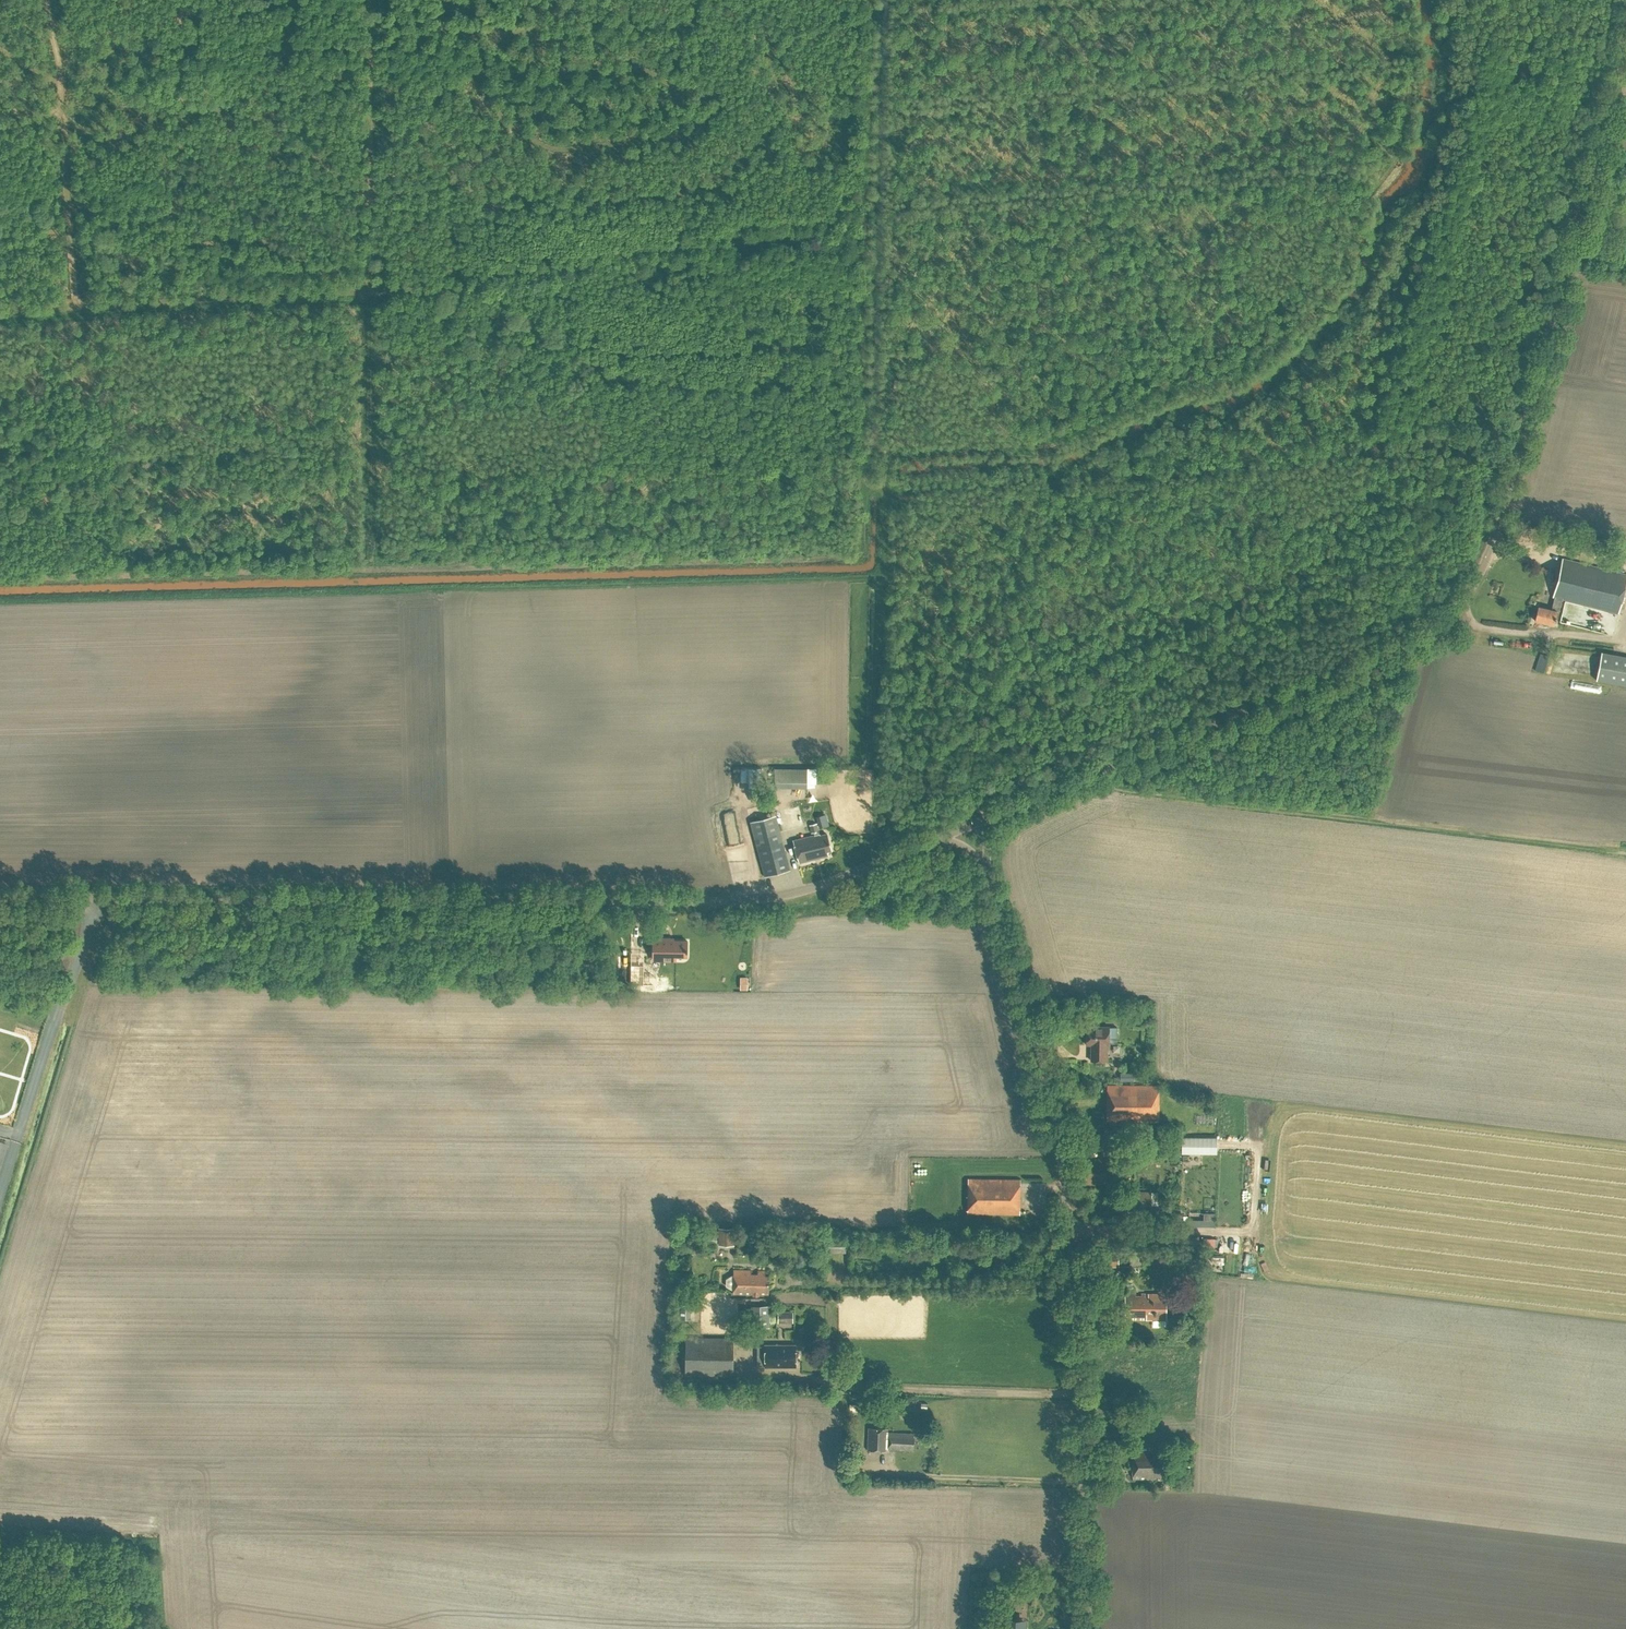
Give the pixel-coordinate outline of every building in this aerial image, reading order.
[(1562,559),(1552,597),(1554,597),(1551,609),(1537,606),(1533,621),(1552,626),(1555,610),(1559,611),(1562,600),(1617,613),(1625,575),(1562,559)] [(1568,603),(1565,623),(1581,626),(1585,606),(1568,603)] [(1595,678),(1625,685),(1625,656),(1601,650),(1595,678)] [(1543,672),(1549,656),(1540,653),(1535,669),(1543,672)] [(806,785),(806,767),(774,767),(774,785),(806,785)] [(821,827),(829,824),(824,813),(817,815),(821,827)] [(750,822),(754,838),(764,876),(790,869),(776,815),(750,822)] [(816,823),(808,825),(810,833),(818,831),(816,823)] [(827,852),(831,850),(827,834),(820,836),(819,834),(793,841),(799,864),(828,856),(827,852)] [(651,937),(651,951),(656,951),(656,957),(679,957),(679,953),(688,953),(688,940),(667,939),(667,937),(651,937)] [(738,989),(746,989),(746,976),(738,976),(738,989)] [(1086,1044),(1091,1044),(1090,1058),(1107,1059),(1107,1044),(1108,1044),(1109,1025),(1087,1025),(1086,1044)] [(1134,1072),(1120,1072),(1120,1080),(1133,1081),(1134,1072)] [(1106,1085),(1105,1122),(1157,1123),(1158,1086),(1106,1085)] [(1215,1153),(1215,1136),(1178,1136),(1179,1154),(1215,1153)] [(968,1178),(967,1213),(1019,1214),(1020,1179),(968,1178)] [(1125,1191),(1125,1209),(1138,1209),(1138,1217),(1151,1217),(1151,1209),(1151,1191),(1125,1191)] [(1189,1213),(1189,1226),(1215,1225),(1214,1212),(1189,1213)] [(720,1244),(734,1244),(734,1227),(720,1227),(720,1244)] [(1201,1238),(1201,1247),(1214,1246),(1214,1237),(1201,1238)] [(847,1238),(829,1239),(829,1253),(847,1252),(847,1238)] [(1118,1255),(1100,1255),(1100,1266),(1118,1266),(1118,1255)] [(768,1294),(769,1275),(766,1275),(766,1270),(758,1270),(758,1273),(751,1273),(751,1270),(733,1269),(733,1275),(726,1278),(726,1286),(732,1290),(733,1290),(733,1294),(753,1294),(753,1299),(758,1299),(758,1294),(768,1294)] [(1166,1294),(1125,1294),(1125,1318),(1166,1318),(1166,1294)] [(767,1326),(767,1305),(750,1305),(751,1326),(767,1326)] [(776,1310),(776,1322),(791,1322),(791,1311),(776,1310)] [(685,1336),(685,1374),(732,1374),(733,1337),(685,1336)] [(796,1367),(796,1344),(765,1344),(765,1346),(757,1346),(757,1365),(765,1365),(765,1367),(796,1367)] [(868,1427),(867,1448),(887,1449),(887,1447),(913,1448),(913,1436),(910,1435),(910,1431),(887,1430),(888,1428),(868,1427)] [(1133,1451),(1133,1478),(1155,1478),(1155,1476),(1166,1476),(1166,1454),(1156,1454),(1156,1451),(1133,1451)] [(997,1628),(1027,1628),(1027,1617),(998,1616),(997,1628)]
